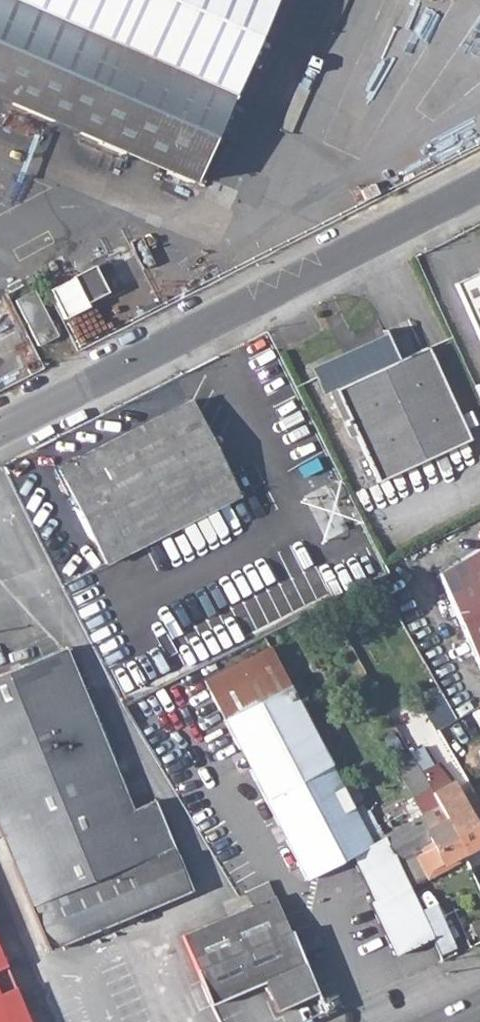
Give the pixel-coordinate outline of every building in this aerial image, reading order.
[(191,179),(268,0),(0,0),(0,96),(191,179)] [(102,282),(93,265),(73,275),(85,299),(105,289),(102,282)] [(455,283),(475,328),(479,338),(479,272),(455,283)] [(34,288),(15,298),(27,320),(45,311),(34,288)] [(45,311),(27,320),(36,337),(54,328),(45,311)] [(54,328),(36,337),(38,342),(56,333),(54,328)] [(350,355),(313,373),(322,392),(327,390),(340,419),(346,416),(348,422),(343,425),(349,437),(355,435),(375,480),(468,438),(426,346),(396,359),(387,340),(386,339),(350,355)] [(472,386),(479,404),(479,382),(472,386)] [(81,518),(102,560),(238,493),(217,451),(192,404),(190,400),(58,466),(55,467),(81,518)] [(344,482),(304,494),(317,537),(357,525),(344,482)] [(437,572),(437,575),(479,669),(479,547),(437,572)] [(203,679),(305,878),(350,855),(369,845),(267,646),(203,679)] [(92,722),(63,650),(56,653),(0,676),(0,826),(50,946),(188,890),(166,837),(152,803),(130,810),(92,722)] [(426,788),(410,758),(396,766),(412,796),(426,788)] [(431,767),(423,771),(432,790),(442,786),(433,766),(431,767)] [(436,807),(462,856),(479,846),(479,839),(475,829),(479,826),(479,806),(470,788),(436,807)] [(436,807),(381,837),(382,838),(393,861),(417,849),(420,853),(414,856),(426,879),(444,869),(442,866),(462,856),(436,807)] [(369,845),(350,855),(372,901),(370,902),(395,953),(429,936),(404,885),(393,861),(382,838),(369,845)] [(311,985),(273,896),(182,933),(211,1001),(263,981),(275,1008),(288,1003),(289,1005),(296,1003),(296,1000),(314,992),(311,985)] [(28,1021),(0,956),(0,1021),(28,1021)]
